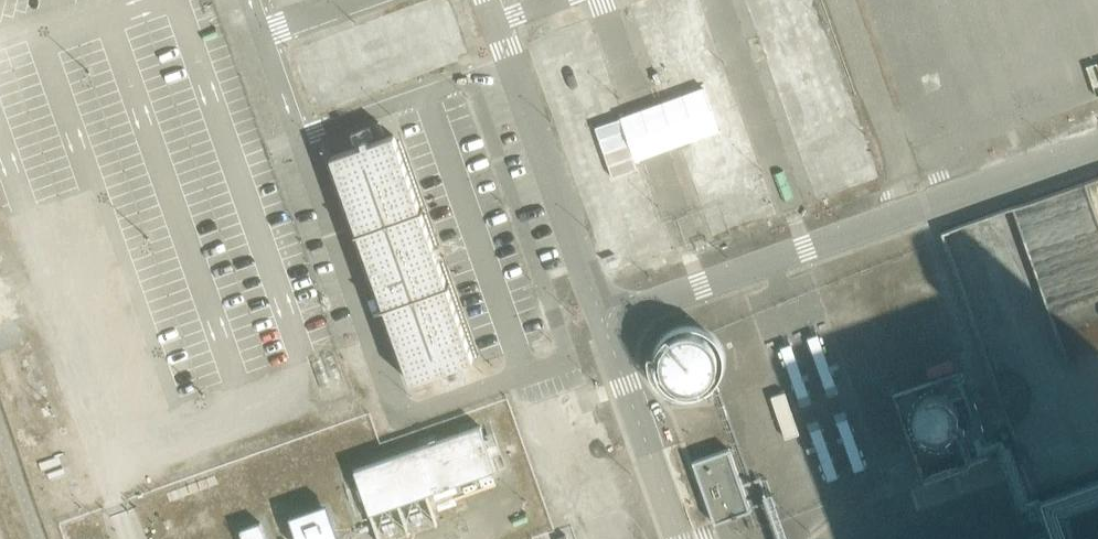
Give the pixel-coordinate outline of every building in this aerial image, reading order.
[(472,364),(393,138),(326,162),(406,387),(472,364)] [(653,388),(712,393),(717,334),(658,329),(653,388)] [(957,373),(896,391),(902,411),(914,408),(924,439),(973,425),(957,373)] [(492,469),(477,424),(352,466),(367,511),(397,501),(425,492),(492,469)] [(714,524),(750,511),(742,486),(729,449),(692,462),(714,524)] [(319,499),(283,513),(293,538),(319,538),(332,534),(319,499)] [(256,519),(237,526),(242,538),(263,538),(256,519)]
